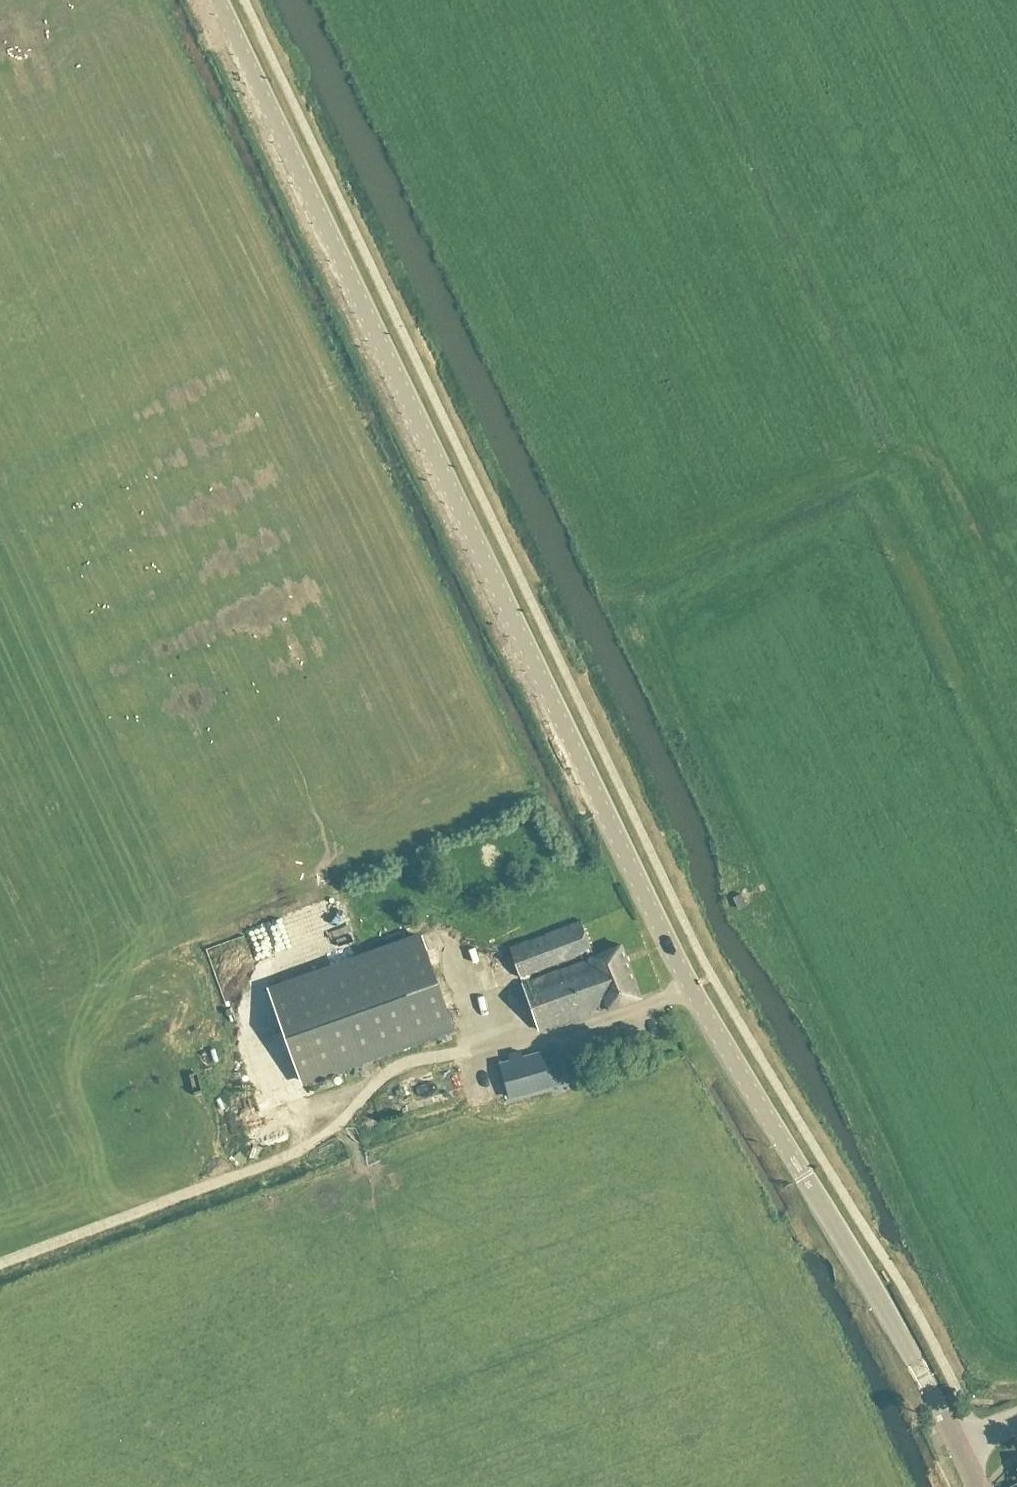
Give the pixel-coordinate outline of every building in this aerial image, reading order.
[(732,898),(737,910),(746,906),(740,894),(732,898)] [(607,1008),(639,997),(620,944),(593,955),(580,920),(508,947),(519,976),(580,954),(582,961),(521,983),(538,1029),(605,1005),(607,1008)] [(300,1082),(394,1048),(452,1027),(419,936),(268,991),(300,1082)] [(554,1086),(543,1048),(497,1061),(508,1099),(554,1086)] [(410,1102),(471,1083),(463,1058),(402,1077),(410,1102)] [(232,1117),(211,1123),(216,1141),(237,1135),(232,1117)]
